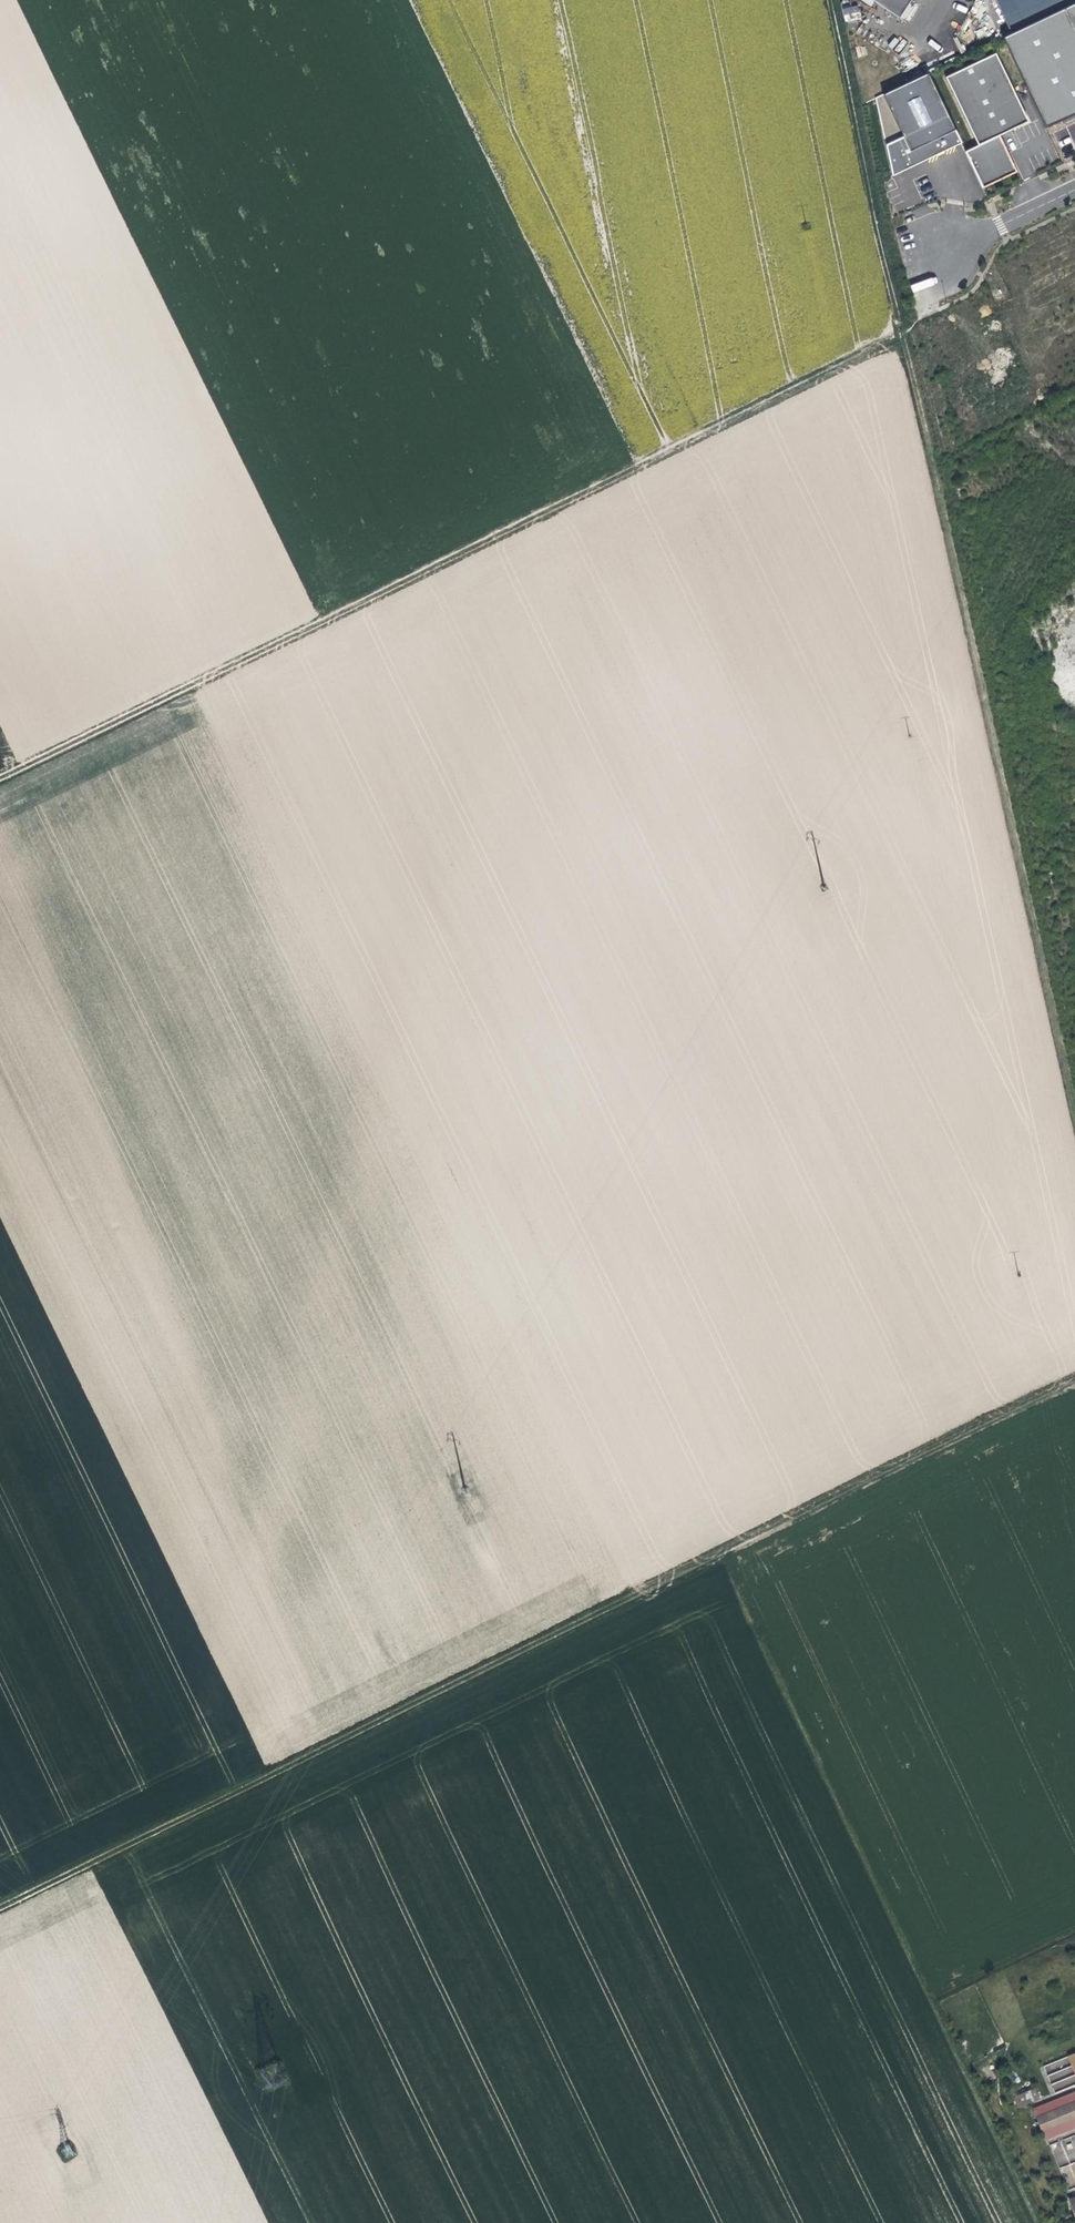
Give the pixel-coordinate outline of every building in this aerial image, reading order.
[(899,18),(910,0),(871,0),(899,18)] [(1012,35),(1074,6),(1074,0),(995,0),(1012,35)] [(1006,38),(1045,125),(1074,110),(1074,6),(1012,35),(1006,38)] [(1000,134),(1029,121),(996,53),(947,77),(979,145),(1000,134)] [(929,74),(877,99),(894,176),(962,143),(929,74)] [(1018,172),(1000,134),(979,145),(967,151),(984,188),(1018,172)] [(1044,2066),(1054,2092),(1073,2085),(1074,2086),(1074,2085),(1074,2053),(1044,2066)] [(1030,2086),(1008,2093),(1012,2104),(1034,2097),(1030,2086)] [(1030,2112),(1035,2127),(1074,2112),(1074,2095),(1030,2112)] [(1066,2188),(1074,2185),(1074,2138),(1074,2135),(1050,2144),(1066,2188)] [(1063,2196),(1071,2218),(1074,2216),(1074,2191),(1063,2196)]
